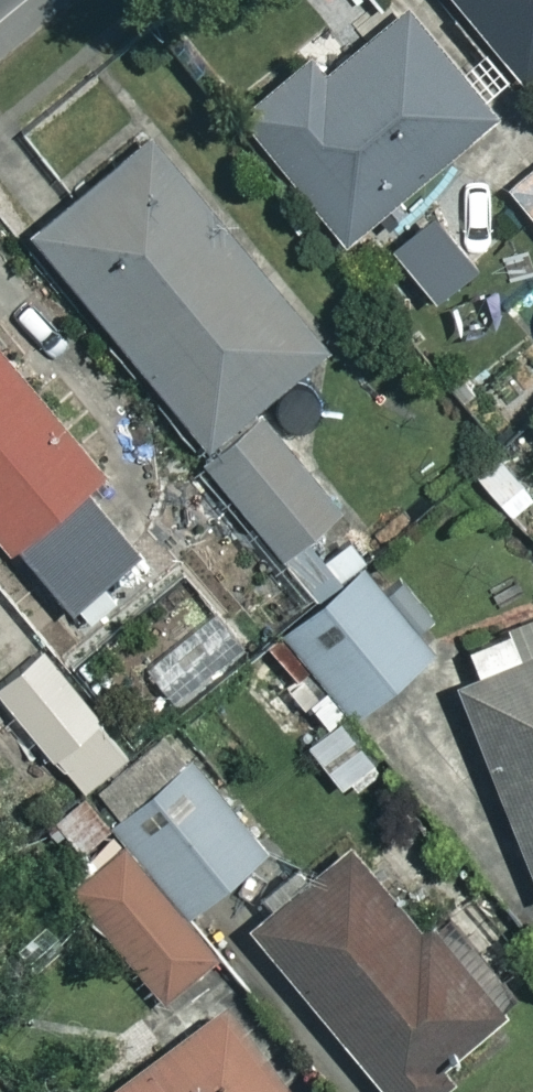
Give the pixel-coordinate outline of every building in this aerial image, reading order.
[(510,70),(532,51),(532,0),(451,0),(510,70)] [(480,107),(386,1),(307,71),(285,46),(218,105),(334,236),(480,107)] [(520,118),(473,163),(532,228),(532,132),(520,118)] [(317,336),(133,126),(14,231),(198,441),(317,336)] [(0,361),(0,539),(1,538),(58,606),(127,549),(68,478),(86,464),(0,361)] [(333,503),(255,408),(194,458),(272,553),(333,503)] [(509,437),(467,462),(498,514),(532,493),(532,477),(509,437)] [(416,646),(331,538),(290,571),(309,595),(249,643),(315,726),(416,646)] [(453,652),(463,674),(442,683),(532,889),(532,616),(453,652)] [(31,644),(0,671),(0,702),(74,788),(121,747),(31,644)] [(370,760),(329,719),(299,749),(339,790),(370,760)] [(157,720),(41,822),(69,853),(101,825),(114,840),(111,843),(174,915),(261,837),(157,720)] [(343,839),(240,917),(372,1091),(416,1091),(439,1075),(429,1062),(492,1015),(417,915),(406,923),(343,839)] [(174,915),(111,843),(59,889),(155,997),(206,951),(174,915)] [(210,1008),(84,1091),(266,1091),(210,1008)]
